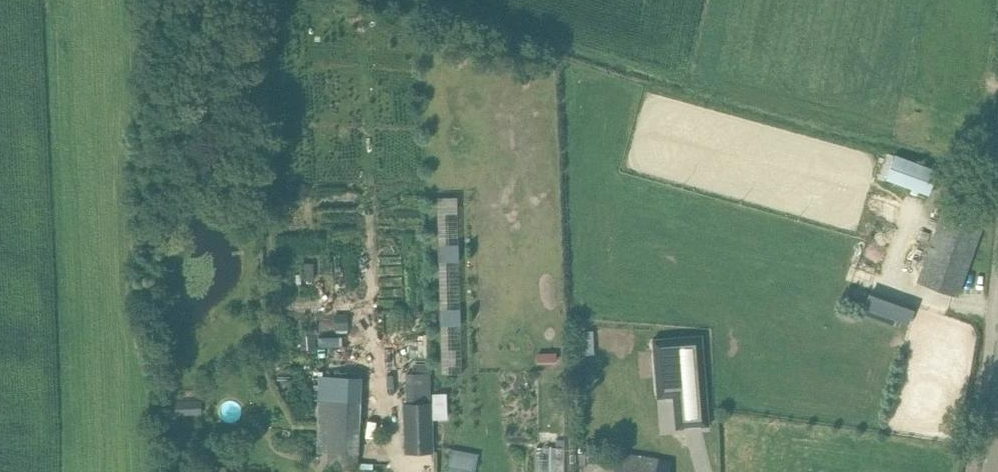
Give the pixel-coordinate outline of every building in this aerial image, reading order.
[(947,197),(917,281),(957,295),(987,211),(947,197)] [(459,245),(440,245),(440,261),(459,261),(459,245)] [(892,299),(885,317),(907,325),(913,307),(892,299)] [(460,309),(441,309),(441,325),(460,325),(460,309)] [(701,336),(653,340),(658,399),(673,397),(676,429),(709,427),(701,336)] [(405,454),(434,454),(432,408),(432,398),(431,373),(429,373),(429,364),(414,364),(414,373),(406,373),(407,404),(404,404),(405,454)] [(320,376),(317,452),(328,452),(327,468),(357,469),(362,378),(320,376)] [(538,471),(567,471),(568,445),(539,444),(538,471)] [(450,471),(478,471),(481,451),(453,447),(450,471)] [(611,471),(670,471),(672,463),(615,453),(611,471)]
